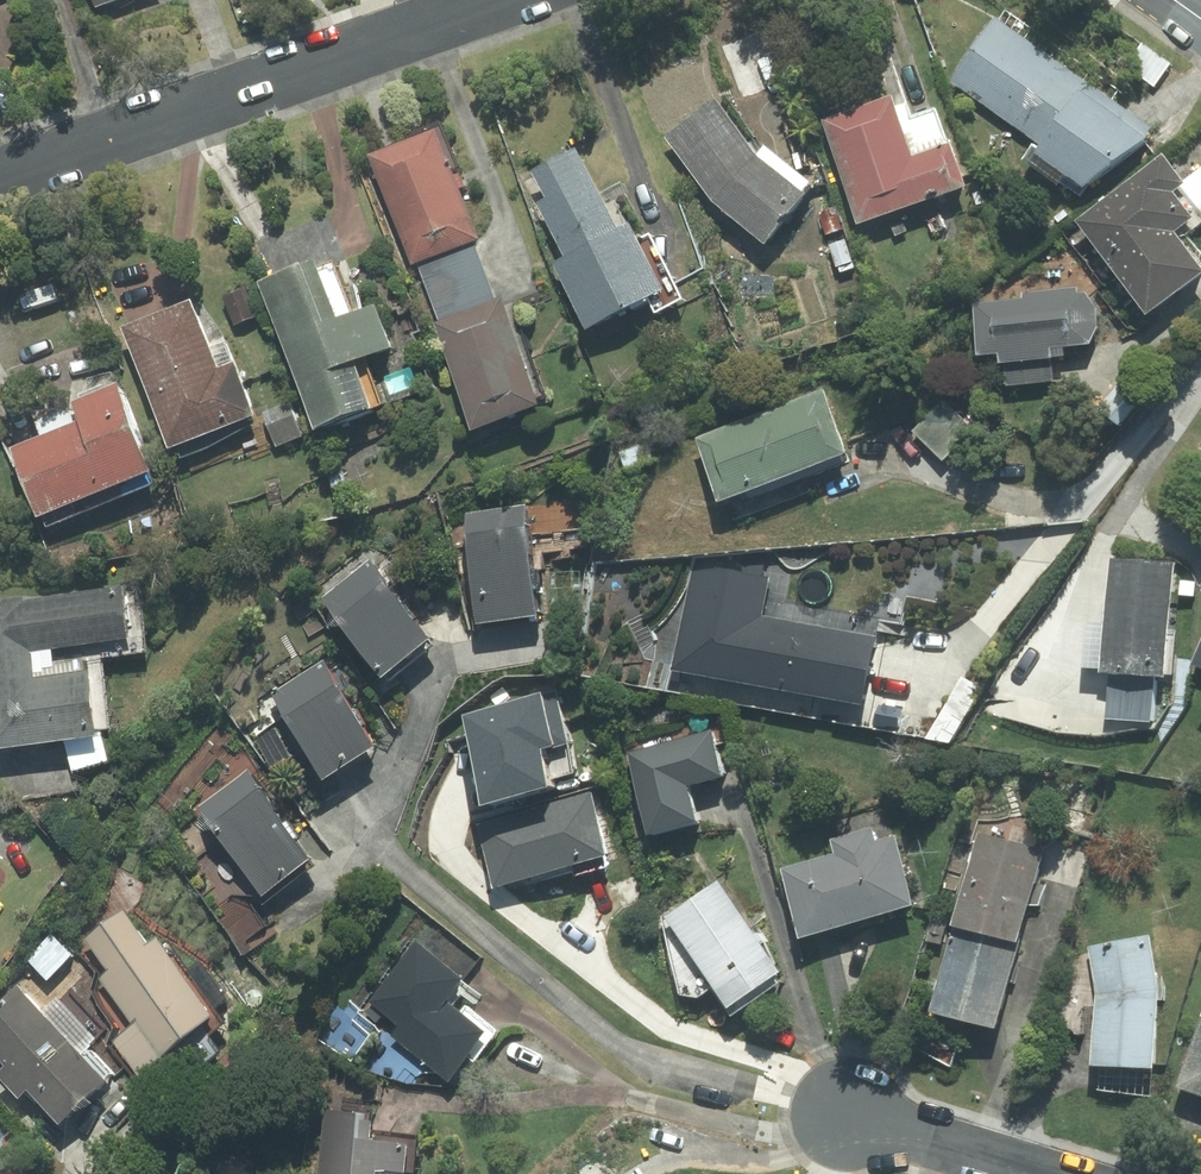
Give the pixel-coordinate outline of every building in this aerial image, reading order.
[(99,14),(133,0),(93,0),(99,14)] [(1087,83),(1005,4),(953,79),(1018,137),(1035,147),(1027,157),(1068,189),(1074,187),(1084,196),(1148,143),(1116,111),(1110,118),(1085,94),(1087,83)] [(809,196),(765,142),(756,152),(714,95),(657,142),(715,214),(772,252),(809,196)] [(916,125),(907,99),(825,125),(859,232),(968,197),(942,116),(916,125)] [(438,132),(367,161),(411,269),(481,241),(438,132)] [(564,259),(553,264),(587,336),(654,304),(659,314),(677,304),(634,220),(619,227),(580,150),(517,182),(531,209),(537,206),(564,259)] [(1077,222),(1145,323),(1200,284),(1200,274),(1178,241),(1200,225),(1200,172),(1182,185),(1166,162),(1077,222)] [(358,314),(334,256),(256,287),(317,438),(383,412),(364,365),(393,353),(374,308),(358,314)] [(1078,288),(1023,296),(1024,301),(973,308),(980,361),(998,359),(999,368),(1054,361),(1066,360),(1065,348),(1086,346),(1087,345),(1088,343),(1090,342),(1091,341),(1092,339),(1093,338),(1094,336),(1095,335),(1096,333),(1096,331),(1097,330),(1098,328),(1098,326),(1098,324),(1098,322),(1098,321),(1098,319),(1098,317),(1098,315),(1098,313),(1097,312),(1097,310),(1096,308),(1095,307),(1094,305),(1094,303),(1092,302),(1091,300),(1090,299),(1089,298),(1088,297),(1086,295),(1085,294),(1083,293),(1082,292),(1078,288)] [(500,299),(432,324),(471,433),(540,408),(500,299)] [(250,421),(229,370),(216,375),(188,304),(122,330),(172,453),(250,421)] [(118,390),(71,409),(79,427),(11,455),(40,528),(155,481),(118,390)] [(824,392),(694,438),(720,512),(856,464),(824,392)] [(949,403),(916,433),(941,461),(974,432),(949,403)] [(467,516),(478,627),(541,625),(528,508),(467,516)] [(1114,560),(1110,611),(1087,609),(1083,673),(1106,674),(1103,722),(1153,725),(1155,684),(1175,686),(1181,609),(1174,608),(1177,564),(1114,560)] [(372,562),(314,603),(381,689),(440,643),(372,562)] [(877,634),(767,617),(773,576),(691,564),(685,604),(673,681),(865,710),(877,634)] [(127,589),(71,595),(72,604),(21,610),(20,601),(0,603),(0,750),(65,743),(68,776),(118,771),(115,738),(106,662),(134,659),(146,658),(139,588),(127,589)] [(1188,670),(1200,676),(1200,641),(1188,670)] [(274,695),(277,714),(322,786),(372,754),(318,667),(274,695)] [(715,728),(629,749),(651,839),(737,819),(715,728)] [(249,776),(199,812),(269,907),(318,871),(249,776)] [(596,799),(478,827),(495,891),(611,862),(596,799)] [(896,835),(780,868),(802,947),(919,913),(896,835)] [(999,1039),(1044,862),(974,844),(929,1021),(999,1039)] [(722,878),(665,917),(730,1014),(788,975),(722,878)] [(147,945),(122,912),(85,939),(109,971),(100,978),(135,1025),(113,1041),(134,1070),(210,1015),(155,939),(147,945)] [(1059,1017),(1068,1035),(1087,1041),(1090,1078),(1151,1079),(1153,943),(1090,942),(1059,1017)] [(416,950),(364,1006),(448,1086),(501,1030),(416,950)] [(98,1041),(58,997),(40,1013),(16,987),(0,1001),(0,1060),(6,1066),(0,1072),(0,1076),(18,1095),(26,1088),(58,1122),(113,1071),(91,1048),(98,1041)] [(1180,1091),(1200,1097),(1200,1027),(1180,1091)] [(375,1118),(318,1114),(314,1173),(410,1173),(412,1143),(375,1143),(375,1118)] [(17,1164),(0,1173),(23,1173),(17,1164)]
